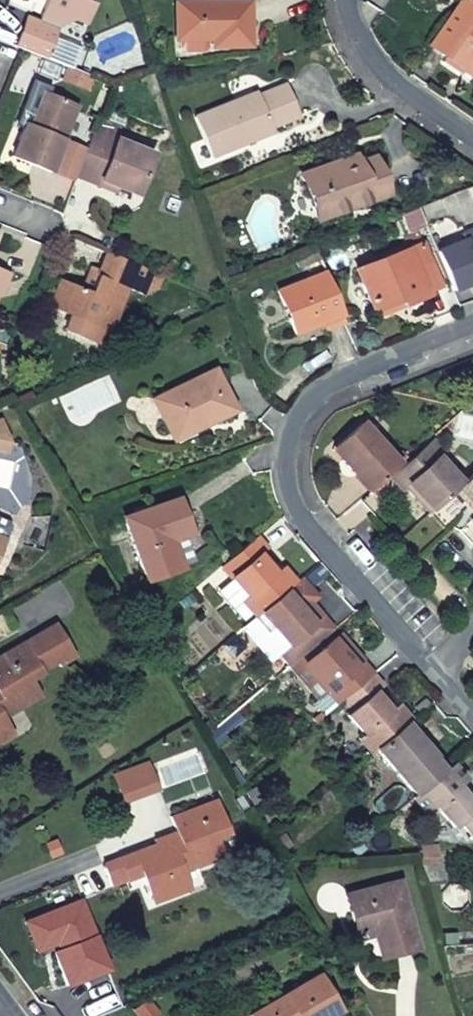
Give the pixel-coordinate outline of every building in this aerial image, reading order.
[(40,16),(59,24),(76,17),(88,22),(95,4),(87,0),(47,0),(40,16)] [(462,0),(459,0),(454,7),(426,46),(445,59),(450,53),(472,68),(472,8),(462,0)] [(247,4),(175,4),(174,39),(203,39),(212,39),(211,47),(247,47),(247,4)] [(59,24),(40,16),(40,17),(38,23),(56,31),(59,24)] [(24,18),(13,44),(18,47),(45,58),(53,37),(56,31),(38,23),(24,18)] [(45,58),(70,68),(78,48),(53,37),(45,58)] [(203,39),(174,39),(174,48),(179,53),(198,53),(203,48),(203,39)] [(445,59),(472,78),(472,68),(450,53),(445,59)] [(257,92),(195,116),(212,156),(274,132),(272,128),(299,116),(286,84),(258,94),(257,92)] [(31,126),(46,92),(39,90),(25,124),(31,126)] [(78,106),(46,92),(31,126),(25,124),(12,154),(51,171),(78,106)] [(154,154),(95,130),(77,175),(101,184),(103,179),(138,193),(154,154)] [(355,156),(338,162),(341,170),(358,164),(355,156)] [(300,176),(314,213),(345,202),(348,209),(386,195),(373,158),(358,164),(341,170),(338,162),(300,176)] [(345,202),(314,213),(316,221),(348,209),(345,202)] [(437,252),(453,291),(472,283),(472,229),(461,233),(464,241),(437,252)] [(356,270),(372,311),(398,301),(400,307),(426,296),(424,292),(440,286),(423,244),(356,270)] [(147,285),(153,271),(108,253),(101,271),(95,268),(86,291),(62,281),(50,306),(72,315),(66,329),(105,345),(128,289),(132,279),(147,285)] [(3,288),(10,272),(0,268),(0,286),(3,288)] [(343,314),(326,272),(278,292),(294,334),(343,314)] [(132,279),(128,289),(144,295),(147,285),(132,279)] [(398,301),(372,311),(374,317),(400,307),(398,301)] [(153,401),(169,434),(199,420),(202,425),(232,410),(214,371),(153,401)] [(199,420),(169,434),(172,440),(202,425),(199,420)] [(369,489),(399,463),(363,422),(335,446),(344,457),(340,461),(353,475),(356,473),(369,489)] [(408,484),(431,511),(456,488),(461,483),(438,458),(443,453),(433,442),(391,478),(401,490),(408,484)] [(331,450),(340,461),(344,457),(335,446),(331,450)] [(461,483),(456,488),(472,506),(472,473),(461,483)] [(178,500),(125,518),(146,581),(178,570),(167,539),(189,532),(178,500)] [(242,601),(256,617),(286,591),(297,582),(283,567),(276,573),(260,555),(268,549),(258,537),(223,566),(248,597),(242,601)] [(272,627),(299,658),(328,634),(332,630),(320,615),(319,617),(312,623),(307,615),(305,603),(298,605),(286,591),(256,617),(268,631),(272,627)] [(307,603),(305,603),(307,615),(312,623),(319,617),(307,603)] [(8,725),(4,718),(41,696),(32,682),(45,674),(43,670),(58,661),(60,665),(71,658),(65,649),(70,646),(56,622),(25,641),(24,640),(0,654),(0,730),(8,725)] [(328,634),(299,658),(305,665),(333,640),(328,634)] [(333,640),(305,665),(327,692),(338,705),(343,700),(374,675),(363,663),(357,667),(333,640)] [(71,658),(75,655),(70,646),(65,649),(71,658)] [(359,740),(371,754),(378,750),(406,726),(412,721),(399,705),(391,712),(376,694),(383,687),(374,675),(343,700),(352,712),(348,716),(364,736),(359,740)] [(333,704),(335,707),(338,705),(327,692),(313,703),(322,713),(333,704)] [(0,730),(0,744),(14,736),(8,725),(0,730)] [(378,750),(416,796),(446,771),(434,757),(436,755),(424,741),(422,743),(406,726),(378,750)] [(413,798),(426,813),(435,805),(453,827),(460,822),(472,837),(472,803),(458,787),(466,780),(453,765),(446,771),(416,796),(413,798)] [(121,866),(106,871),(112,886),(128,880),(128,882),(142,876),(148,894),(186,881),(183,872),(224,856),(218,839),(231,835),(217,799),(171,817),(176,832),(153,840),(154,844),(118,857),(121,866)] [(419,855),(437,854),(436,843),(419,844),(419,855)] [(419,855),(420,866),(437,865),(437,854),(419,855)] [(118,857),(103,863),(106,871),(121,866),(118,857)] [(186,881),(148,894),(152,904),(190,890),(186,881)] [(374,934),(376,942),(388,938),(393,955),(417,948),(400,882),(345,896),(356,933),(361,937),(374,934)] [(113,973),(82,899),(22,922),(35,955),(54,949),(69,988),(113,973)] [(444,934),(444,943),(456,943),(457,934),(444,934)] [(388,938),(376,942),(381,959),(393,955),(388,938)] [(248,1015),(249,1015),(333,1015),(342,1011),(320,974),(248,1015)] [(135,1010),(139,1015),(152,1015),(158,1011),(148,999),(135,1010)]
